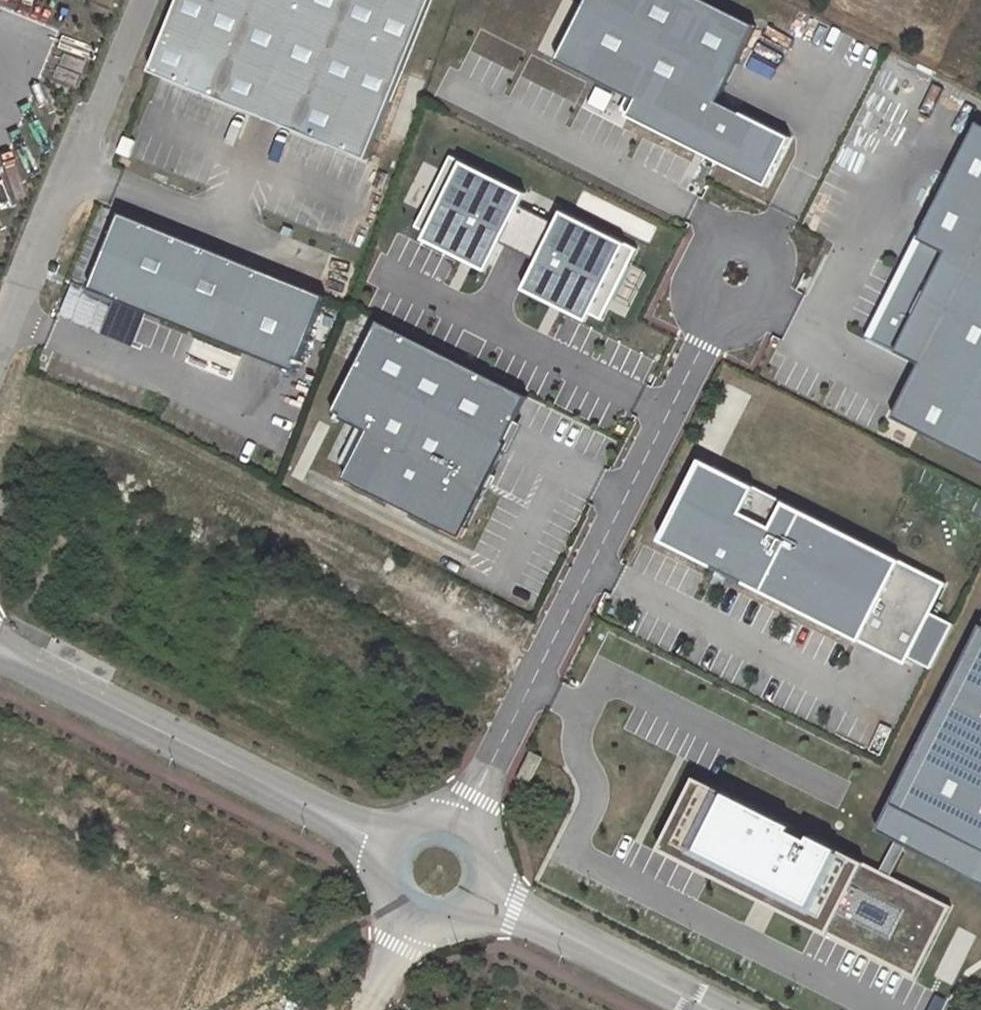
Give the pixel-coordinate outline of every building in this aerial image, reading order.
[(152,73),(369,162),(436,0),(182,0),(152,73)] [(757,24),(709,0),(586,0),(556,60),(635,99),(627,115),(766,184),(791,136),(719,99),(757,24)] [(978,121),(869,337),(919,362),(892,417),(980,461),(980,123),(978,121)] [(136,140),(126,137),(120,154),(129,157),(136,140)] [(528,192),(464,162),(426,242),(491,272),(528,192)] [(633,243),(568,207),(527,281),(592,316),(633,243)] [(333,297),(122,216),(92,293),(303,373),(333,297)] [(358,425),(368,430),(349,468),(344,478),(388,500),(391,495),(411,505),(408,510),(460,537),(509,441),(506,440),(528,395),(378,320),(331,411),(358,425)] [(368,430),(358,425),(339,463),(349,468),(368,430)] [(930,612),(946,582),(713,464),(672,546),(904,664),(908,657),(930,612)] [(388,500),(408,510),(411,505),(391,495),(388,500)] [(930,612),(908,657),(930,668),(952,623),(930,612)] [(877,830),(980,882),(980,626),(877,830)] [(544,755),(531,749),(516,780),(529,786),(544,755)] [(952,906),(696,779),(661,850),(917,977),(952,906)]
